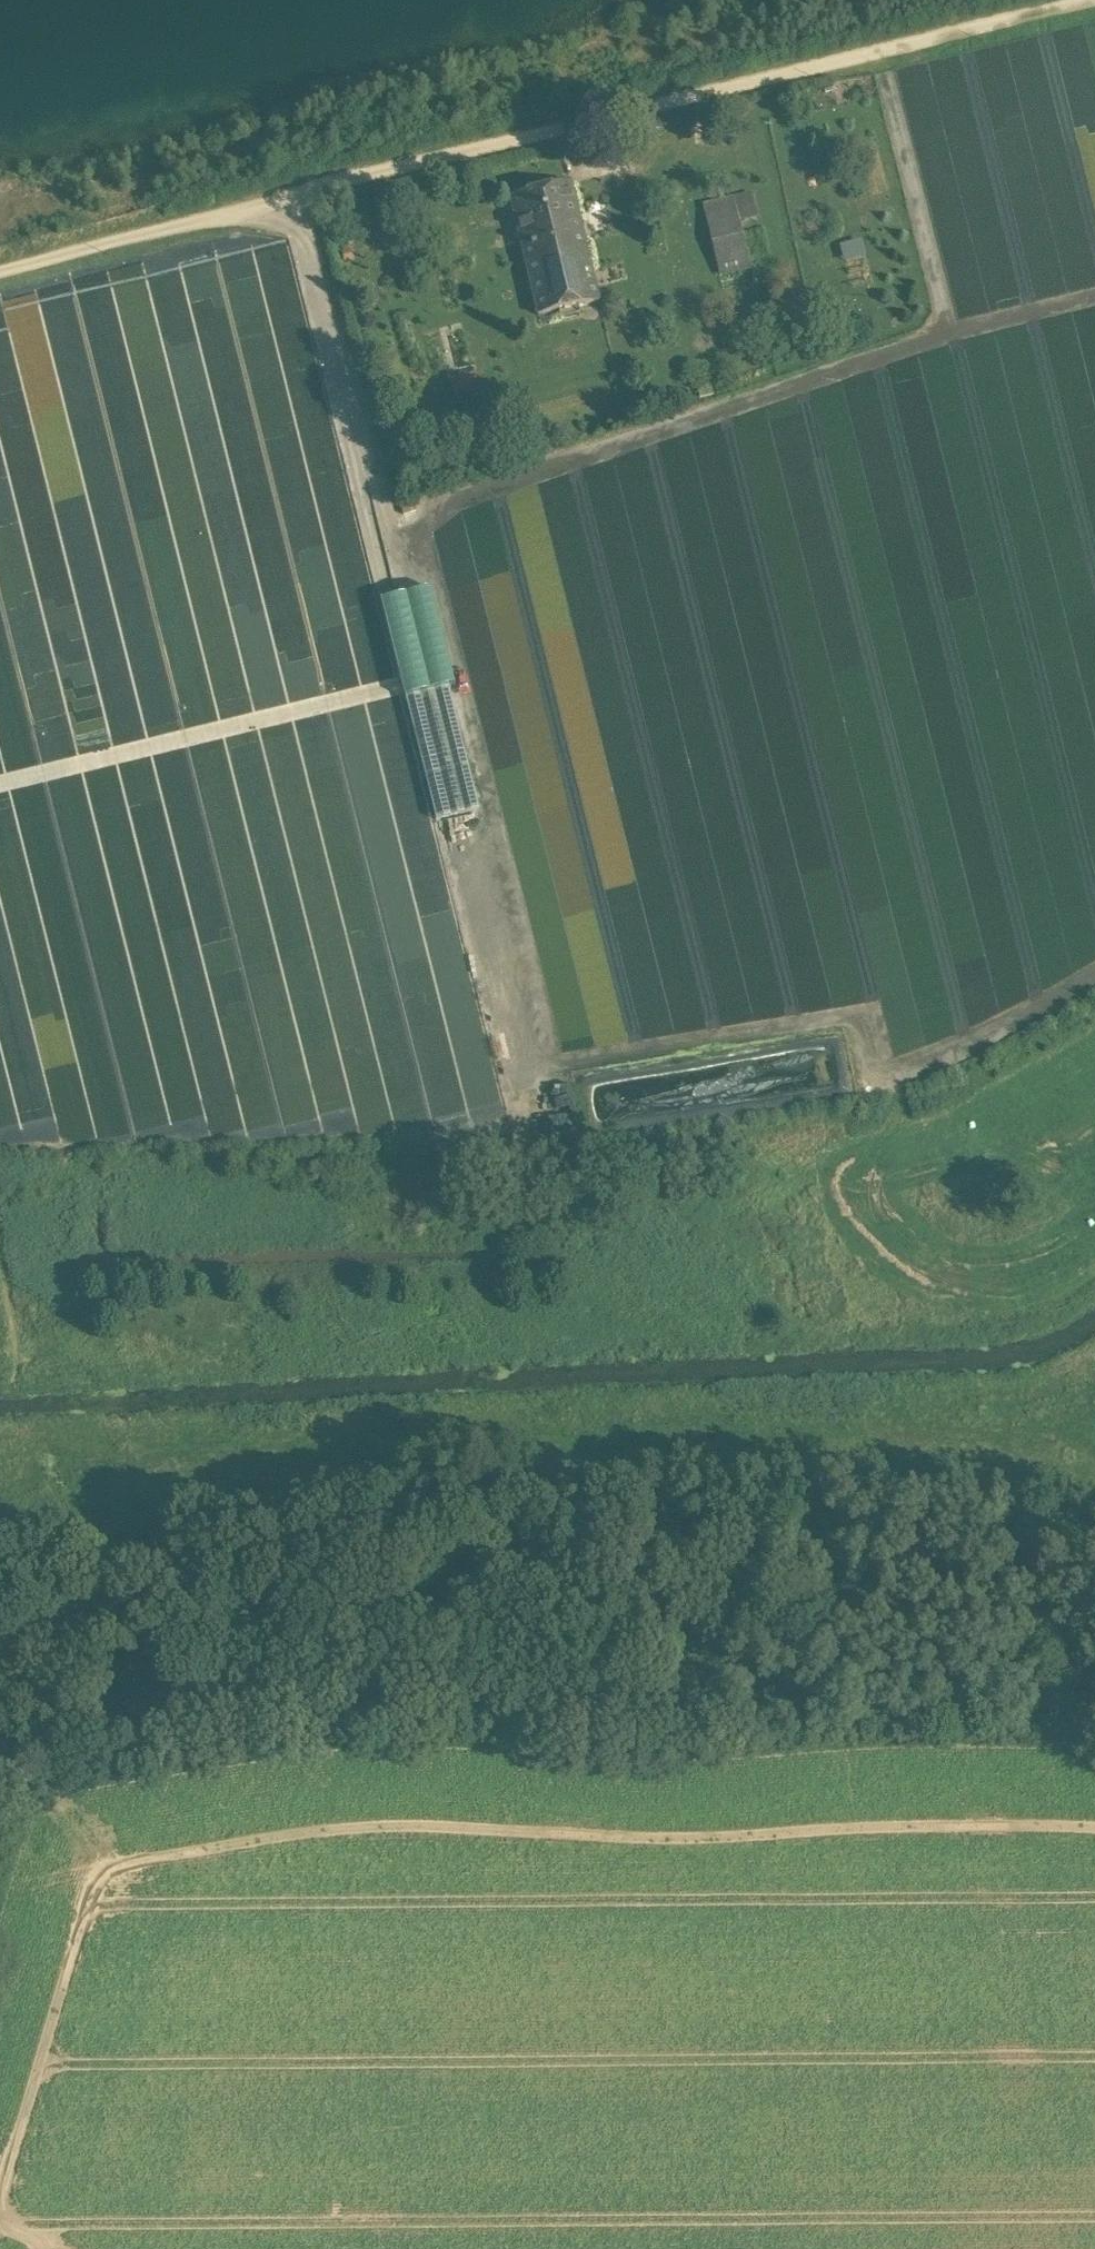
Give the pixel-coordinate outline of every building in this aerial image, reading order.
[(571,183),(510,198),(538,316),(599,301),(571,183)] [(743,198),(710,204),(724,280),(757,274),(743,198)] [(482,371),(451,375),(453,394),(484,391),(482,371)] [(786,399),(766,408),(770,417),(790,408),(786,399)] [(449,687),(406,698),(424,768),(466,758),(449,687)]
